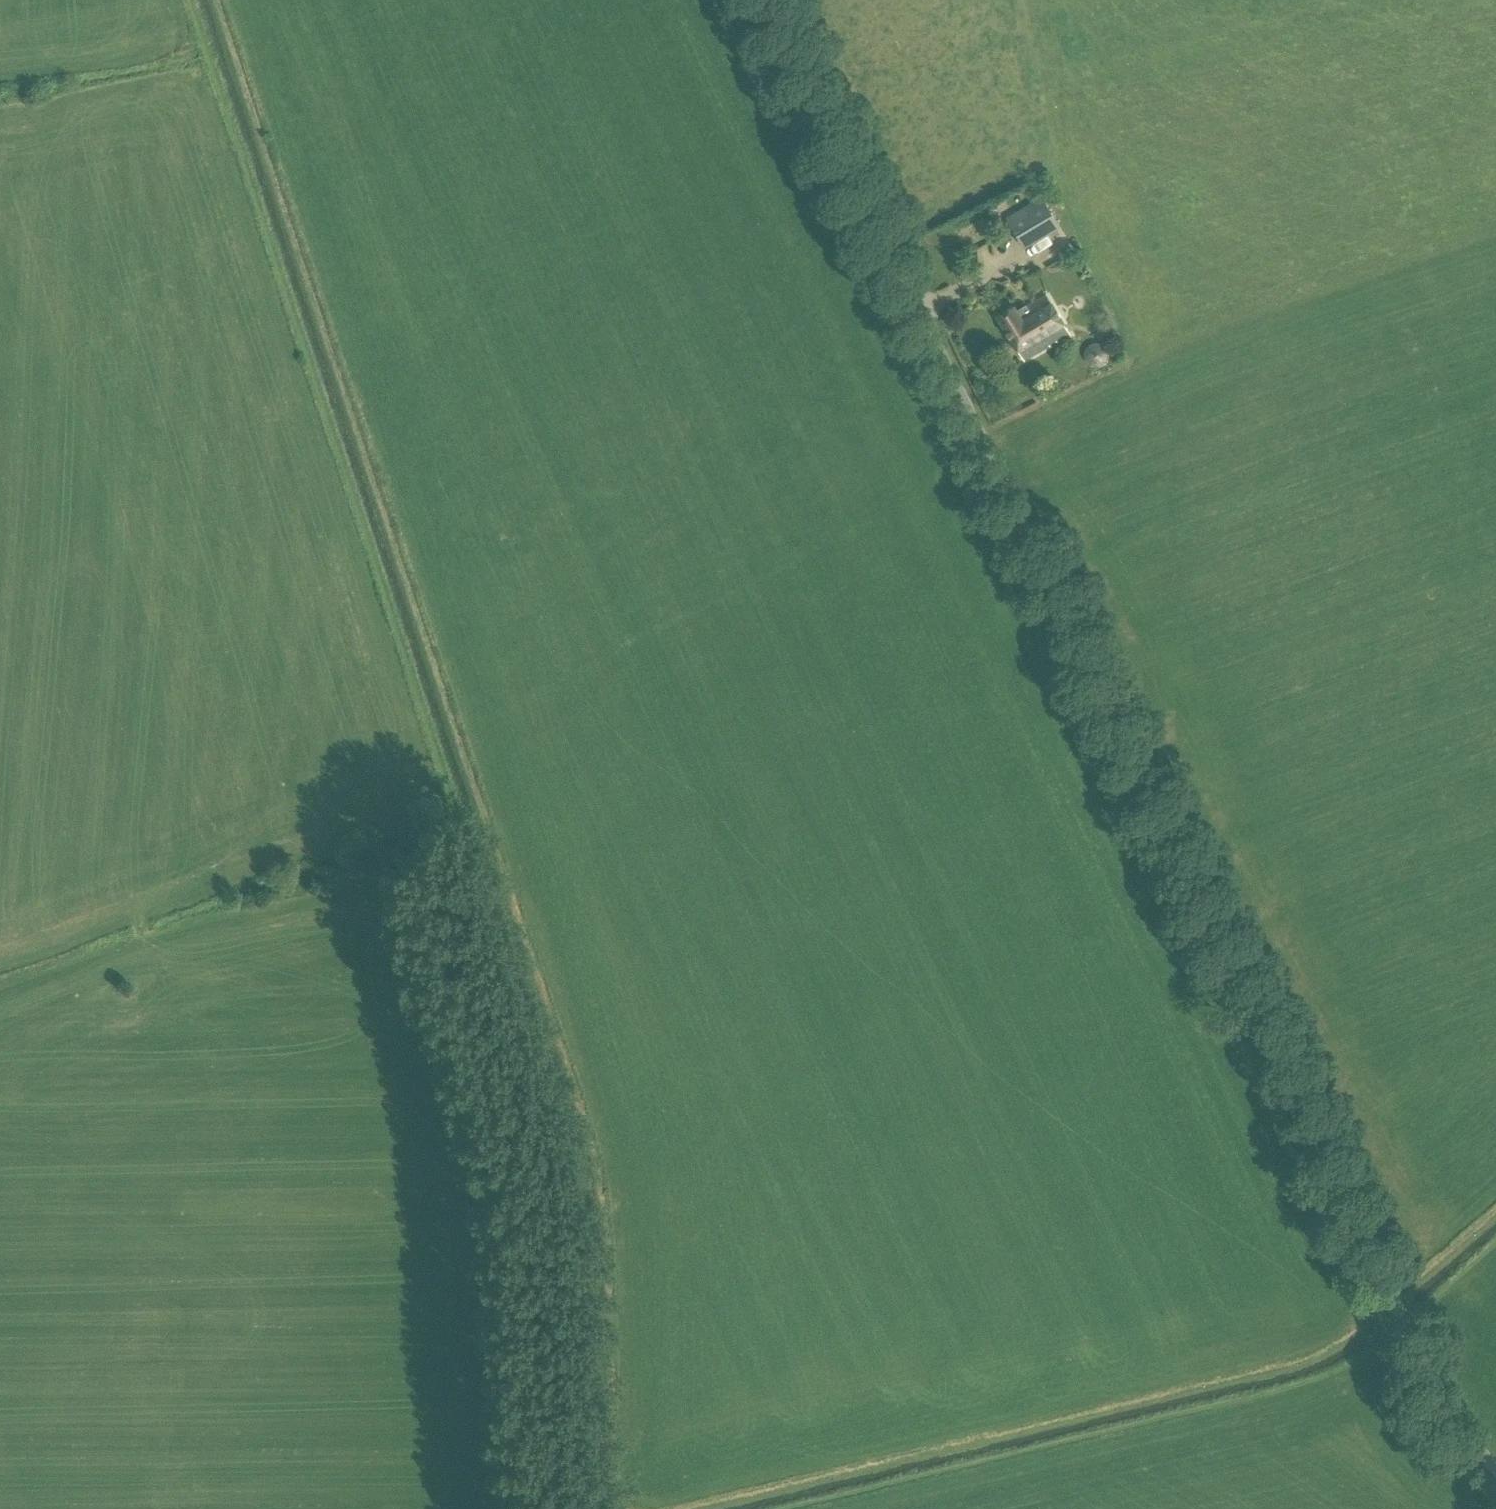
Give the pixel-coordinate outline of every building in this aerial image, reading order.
[(1027,246),(1061,226),(1044,198),(1010,218),(1027,246)] [(1072,333),(1048,294),(1018,312),(1016,308),(1000,318),(1025,361),(1072,333)] [(1097,367),(1098,367),(1099,367),(1100,367),(1101,367),(1101,366),(1102,366),(1103,366),(1103,365),(1104,365),(1105,364),(1106,364),(1106,363),(1107,363),(1107,362),(1108,361),(1108,360),(1109,359),(1109,358),(1109,357),(1109,356),(1109,355),(1109,354),(1109,353),(1109,352),(1109,351),(1108,350),(1108,349),(1107,348),(1107,347),(1106,347),(1106,346),(1105,346),(1105,345),(1104,345),(1103,344),(1102,344),(1101,344),(1101,343),(1100,343),(1099,343),(1098,343),(1097,343),(1096,343),(1095,343),(1094,343),(1093,343),(1092,344),(1091,344),(1091,345),(1090,345),(1089,346),(1088,346),(1088,347),(1087,348),(1087,349),(1086,349),(1086,350),(1086,351),(1085,352),(1085,353),(1085,354),(1085,355),(1085,356),(1085,357),(1085,358),(1086,358),(1086,359),(1086,360),(1086,361),(1087,361),(1087,362),(1088,363),(1089,364),(1090,364),(1090,365),(1091,365),(1092,366),(1093,366),(1094,367),(1095,367),(1096,367),(1097,367)]
